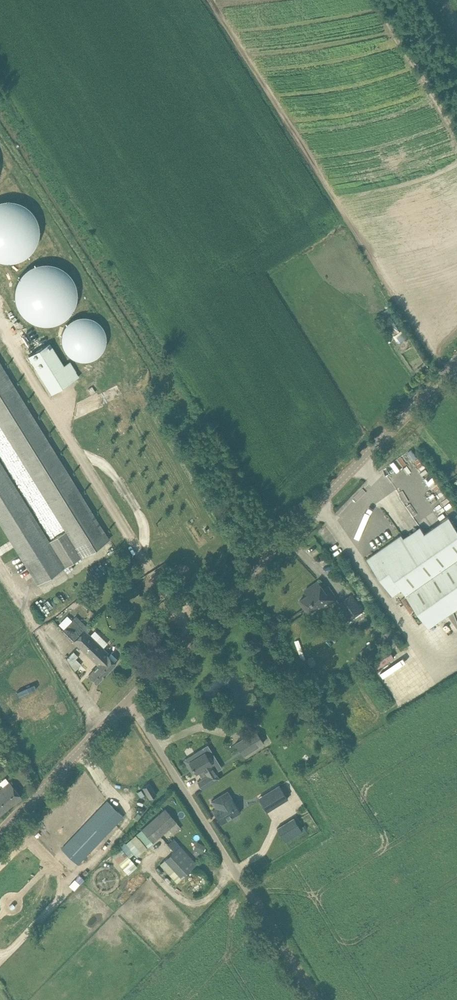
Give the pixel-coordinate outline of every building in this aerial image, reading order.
[(35,253),(36,227),(29,201),(5,199),(0,201),(0,258),(17,259),(35,253)] [(72,264),(17,265),(19,322),(73,321),(72,264)] [(29,355),(52,393),(79,377),(69,361),(63,365),(49,343),(29,355)] [(66,531),(50,541),(0,460),(0,523),(38,584),(109,539),(0,363),(0,425),(66,531)] [(413,451),(389,465),(395,475),(419,461),(413,451)] [(429,627),(456,608),(456,527),(449,516),(417,538),(412,532),(404,538),(401,534),(367,559),(393,596),(403,589),(429,627)] [(309,593),(300,600),(308,612),(316,606),(319,610),(337,598),(328,586),(324,589),(318,581),(306,589),(309,593)] [(339,603),(350,619),(363,610),(353,594),(339,603)] [(64,629),(63,630),(95,661),(97,659),(101,662),(89,675),(97,683),(116,663),(87,634),(91,630),(76,616),(72,620),(64,629)] [(76,657),(82,652),(77,647),(65,658),(76,669),(82,664),(76,657)] [(383,676),(399,701),(416,689),(415,688),(429,678),(421,667),(419,669),(414,662),(411,665),(403,654),(395,659),(392,654),(374,665),(377,670),(380,668),(385,675),(383,676)] [(251,733),(235,743),(243,756),(259,746),(263,743),(255,730),(251,733)] [(202,749),(184,760),(191,770),(193,769),(196,773),(198,772),(202,779),(197,781),(202,789),(219,778),(215,772),(210,764),(217,760),(208,745),(202,749)] [(3,791),(0,793),(0,814),(13,803),(14,804),(22,797),(10,782),(2,789),(3,791)] [(143,787),(150,798),(156,794),(149,783),(143,787)] [(279,785),(263,795),(272,808),(288,798),(279,785)] [(212,810),(221,824),(241,812),(228,791),(211,801),(216,808),(212,810)] [(106,799),(61,848),(78,864),(124,816),(106,799)] [(176,822),(165,809),(131,838),(142,851),(176,822)] [(277,828),(285,842),(302,831),(294,817),(277,828)] [(197,841),(193,849),(202,853),(206,845),(197,841)] [(119,845),(110,853),(113,856),(129,874),(138,866),(122,848),(119,845)] [(165,860),(181,878),(197,864),(180,846),(165,860)] [(80,883),(84,879),(79,875),(75,879),(80,883)]
